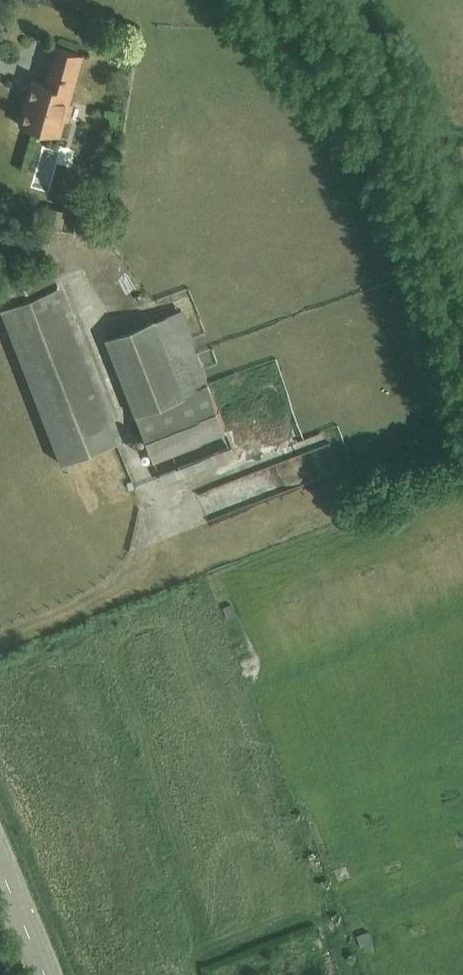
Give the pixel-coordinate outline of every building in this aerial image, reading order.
[(31,79),(19,123),(59,134),(64,118),(67,119),(73,101),(69,100),(72,91),(75,79),(82,53),(54,45),(47,71),(44,83),(31,79)] [(46,203),(41,221),(43,221),(42,225),(54,228),(55,225),(61,226),(66,209),(46,203)] [(0,282),(0,308),(60,462),(122,437),(61,282),(57,283),(49,263),(0,282)] [(182,306),(103,337),(152,460),(228,430),(182,306)] [(334,438),(304,448),(312,474),(343,465),(334,438)] [(234,444),(158,474),(161,482),(237,453),(234,444)]
